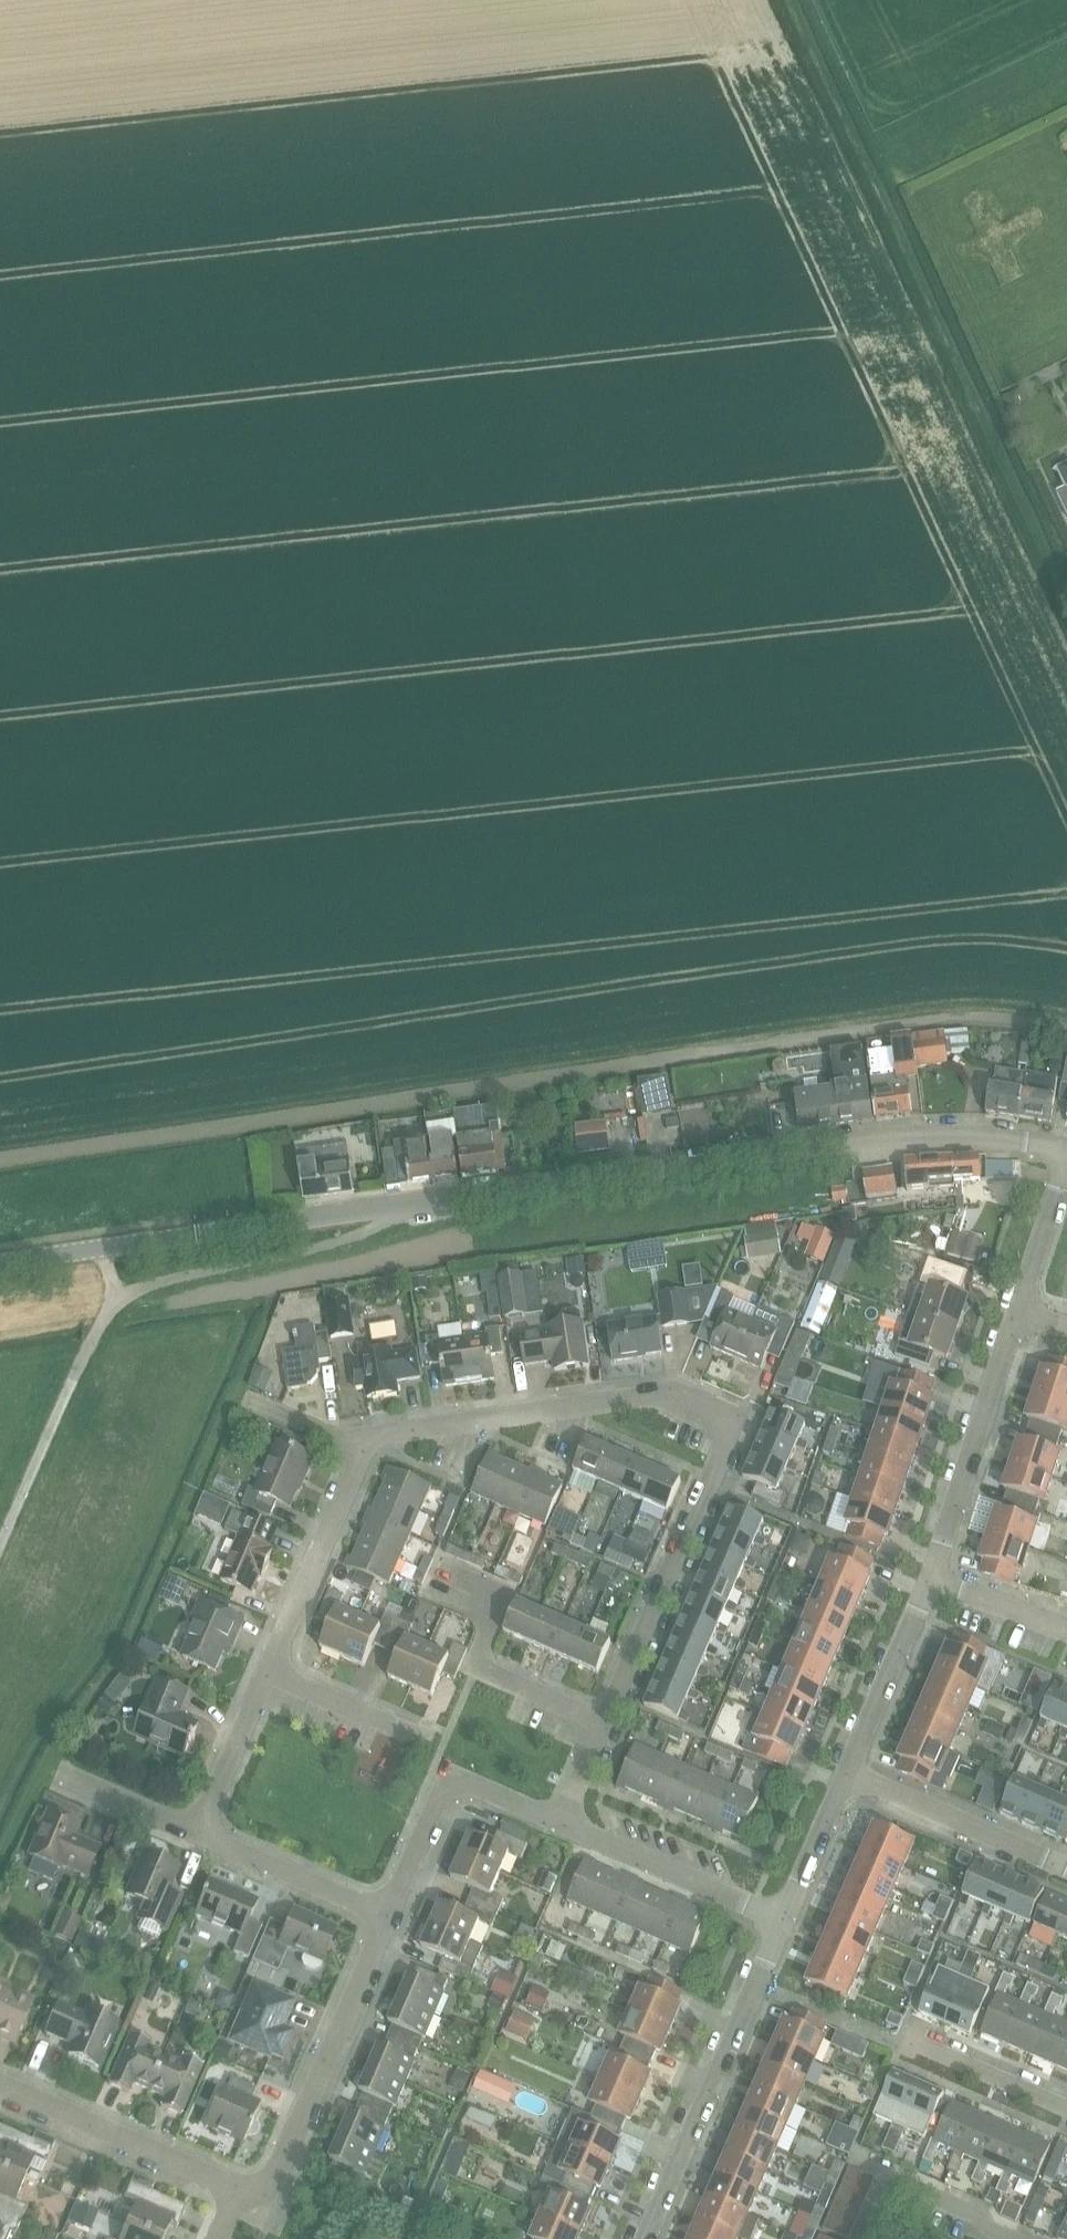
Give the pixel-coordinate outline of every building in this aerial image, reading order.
[(1058,469),(1052,467),(1051,469),(1056,472),(1066,490),(1057,494),(1066,514),(1066,465),(1058,469)] [(967,1030),(913,1037),(916,1069),(948,1065),(947,1055),(970,1052),(967,1030)] [(1023,1043),(1019,1064),(1027,1065),(1030,1045),(1023,1043)] [(895,1049),(894,1049),(898,1075),(917,1073),(913,1047),(895,1049)] [(796,1094),(798,1109),(801,1131),(802,1131),(802,1129),(836,1124),(837,1126),(872,1121),(861,1049),(832,1053),(837,1088),(796,1094)] [(1020,1119),(1027,1076),(997,1071),(995,1089),(992,1089),(991,1092),(988,1113),(1020,1119)] [(1027,1076),(1020,1119),(1051,1124),(1054,1102),(1055,1099),(1058,1079),(1027,1074),(1027,1076)] [(641,1082),(642,1085),(646,1114),(671,1110),(667,1079),(641,1082)] [(872,1085),(874,1098),(877,1120),(912,1115),(907,1080),(872,1085)] [(454,1114),(426,1117),(429,1141),(434,1182),(458,1179),(453,1141),(458,1140),(458,1139),(454,1114)] [(678,1119),(666,1121),(667,1130),(680,1128),(678,1119)] [(606,1124),(577,1128),(580,1155),(610,1151),(606,1124)] [(458,1139),(458,1140),(463,1178),(497,1173),(492,1134),(458,1139)] [(401,1187),(401,1186),(410,1185),(434,1182),(429,1141),(396,1145),(397,1153),(383,1154),(387,1189),(401,1187)] [(298,1152),(304,1200),(320,1198),(354,1194),(350,1159),(349,1159),(348,1146),(298,1152)] [(953,1157),(956,1197),(962,1196),(961,1182),(981,1180),(979,1155),(953,1157)] [(956,1197),(953,1157),(927,1159),(929,1183),(931,1199),(956,1197)] [(927,1159),(905,1161),(908,1200),(931,1199),(929,1183),(927,1159)] [(987,1174),(1014,1174),(1014,1162),(987,1162),(987,1174)] [(832,1190),(835,1203),(849,1201),(850,1206),(868,1202),(899,1197),(897,1190),(894,1168),(863,1173),(864,1180),(846,1183),(847,1187),(832,1190)] [(866,1240),(881,1246),(886,1220),(869,1223),(866,1240)] [(818,1229),(807,1257),(824,1264),(835,1236),(818,1229)] [(839,1237),(835,1248),(852,1255),(856,1244),(839,1237)] [(759,1238),(758,1258),(798,1261),(799,1241),(759,1238)] [(952,1239),(948,1255),(977,1264),(981,1248),(952,1239)] [(582,1259),(569,1261),(571,1277),(585,1275),(582,1259)] [(959,1283),(938,1275),(926,1271),(916,1298),(927,1302),(922,1317),(957,1329),(967,1300),(954,1296),(959,1283)] [(499,1273),(481,1275),(484,1294),(487,1294),(501,1292),(499,1273)] [(506,1318),(526,1315),(520,1276),(500,1279),(506,1318)] [(662,1318),(609,1326),(614,1363),(634,1360),(634,1358),(662,1354),(659,1329),(690,1324),(704,1323),(718,1288),(686,1293),(659,1297),(662,1318)] [(736,1359),(753,1321),(729,1311),(735,1297),(722,1292),(719,1299),(710,1320),(722,1325),(711,1349),(736,1359)] [(321,1372),(320,1362),(332,1360),(329,1340),(354,1336),(349,1297),(322,1301),(326,1334),(316,1335),(314,1326),(294,1329),(297,1350),(282,1352),(288,1391),(309,1388),(308,1385),(312,1385),(318,1376),(318,1373),(321,1372)] [(784,1351),(792,1331),(796,1323),(782,1318),(759,1307),(753,1321),(736,1359),(761,1370),(771,1346),(784,1351)] [(947,1358),(957,1329),(922,1317),(912,1345),(901,1342),(896,1356),(908,1360),(929,1367),(934,1354),(947,1358)] [(555,1371),(588,1367),(582,1323),(549,1328),(550,1334),(521,1338),(526,1366),(554,1362),(555,1371)] [(486,1336),(463,1339),(470,1384),(494,1380),(491,1357),(503,1355),(499,1329),(486,1331),(486,1336)] [(778,1376),(793,1381),(812,1337),(798,1331),(778,1376)] [(446,1387),(470,1384),(463,1339),(441,1342),(440,1337),(427,1339),(430,1366),(442,1364),(446,1387)] [(355,1387),(366,1386),(368,1398),(398,1394),(396,1382),(420,1378),(416,1352),(392,1355),(391,1350),(361,1355),(361,1358),(351,1360),(355,1387)] [(1051,1360),(1046,1373),(1043,1372),(1039,1384),(1038,1383),(1038,1384),(1039,1385),(1035,1395),(1066,1406),(1066,1365),(1051,1360)] [(263,1371),(264,1386),(278,1385),(277,1370),(263,1371)] [(888,1400),(929,1413),(933,1399),(929,1398),(934,1384),(902,1373),(897,1388),(893,1386),(888,1400)] [(793,1381),(778,1376),(775,1384),(789,1390),(793,1381)] [(1059,1442),(1063,1431),(1066,1432),(1066,1406),(1035,1395),(1032,1406),(1031,1406),(1030,1406),(1031,1407),(1027,1419),(1031,1420),(1027,1432),(1059,1442)] [(888,1400),(879,1427),(920,1440),(929,1413),(888,1400)] [(812,1423),(829,1425),(830,1412),(813,1409),(812,1423)] [(763,1433),(796,1448),(806,1452),(808,1445),(799,1441),(806,1426),(772,1411),(763,1433)] [(911,1467),(920,1440),(879,1427),(870,1454),(911,1467)] [(832,1428),(827,1441),(837,1444),(841,1432),(832,1428)] [(284,1432),(279,1444),(300,1453),(305,1441),(284,1432)] [(1012,1466),(1052,1479),(1060,1456),(1056,1454),(1059,1442),(1027,1432),(1024,1444),(1020,1442),(1016,1454),(1015,1454),(1015,1455),(1016,1455),(1012,1466)] [(753,1455),(787,1470),(796,1474),(799,1467),(789,1463),(796,1448),(763,1433),(753,1455)] [(827,1441),(823,1453),(833,1457),(837,1444),(827,1441)] [(574,1472),(598,1482),(611,1452),(588,1442),(574,1472)] [(242,1506),(250,1509),(270,1518),(277,1502),(290,1508),(303,1478),(305,1479),(314,1459),(300,1453),(279,1444),(258,1492),(249,1489),(242,1506)] [(598,1482),(621,1492),(634,1462),(611,1452),(598,1482)] [(472,1494),(497,1505),(514,1465),(489,1454),(472,1494)] [(870,1454),(861,1481),(902,1495),(911,1467),(870,1454)] [(753,1455),(744,1477),(743,1478),(758,1485),(752,1497),(781,1510),(787,1496),(777,1492),(787,1470),(753,1455)] [(621,1492),(644,1502),(657,1472),(634,1462),(621,1492)] [(526,1471),(514,1465),(497,1505),(509,1510),(521,1516),(538,1476),(526,1471)] [(1004,1503),(1036,1513),(1040,1501),(1045,1503),(1052,1479),(1012,1466),(1009,1477),(1008,1476),(1007,1477),(1008,1477),(1004,1490),(1008,1491),(1004,1503)] [(381,1495),(421,1512),(432,1487),(392,1470),(381,1495)] [(681,1482),(657,1472),(644,1502),(668,1513),(681,1482)] [(817,1474),(812,1487),(822,1490),(826,1477),(817,1474)] [(563,1487),(538,1476),(521,1516),(546,1526),(563,1487)] [(861,1481),(852,1509),(893,1522),(902,1495),(861,1481)] [(205,1493),(201,1503),(227,1515),(231,1505),(205,1493)] [(410,1536),(421,1512),(381,1495),(370,1519),(410,1536)] [(441,1521),(449,1524),(460,1499),(452,1496),(441,1521)] [(989,1537),(1030,1550),(1037,1526),(1033,1525),(1036,1513),(1004,1503),(1001,1514),(997,1513),(993,1525),(992,1525),(992,1526),(993,1526),(989,1537)] [(721,1530),(754,1545),(764,1549),(766,1542),(757,1538),(764,1522),(730,1508),(721,1530)] [(848,1538),(880,1549),(884,1536),(888,1538),(893,1522),(852,1509),(847,1524),(852,1526),(848,1538)] [(274,1550),(266,1546),(273,1528),(235,1512),(227,1530),(241,1536),(221,1581),(251,1595),(259,1577),(262,1578),(274,1550)] [(400,1561),(410,1536),(370,1519),(360,1544),(400,1561)] [(436,1534),(443,1537),(449,1524),(441,1521),(436,1534)] [(571,1545),(575,1536),(562,1530),(558,1539),(571,1545)] [(754,1545),(721,1530),(711,1552),(745,1567),(754,1571),(757,1564),(747,1560),(754,1545)] [(575,1536),(571,1545),(594,1554),(598,1545),(575,1536)] [(1030,1550),(989,1537),(986,1547),(985,1547),(985,1548),(982,1560),(985,1562),(981,1574),(1013,1585),(1017,1572),(1022,1574),(1030,1550)] [(652,1550),(629,1540),(622,1556),(621,1556),(617,1565),(630,1570),(635,1560),(645,1565),(652,1550)] [(389,1586),(400,1561),(360,1544),(349,1569),(389,1586)] [(565,1560),(568,1551),(556,1545),(552,1554),(565,1560)] [(449,1546),(446,1554),(483,1571),(487,1563),(449,1546)] [(822,1583),(861,1600),(871,1578),(867,1576),(873,1562),(842,1549),(836,1563),(832,1561),(822,1583)] [(617,1565),(621,1556),(609,1550),(605,1559),(617,1565)] [(568,1551),(565,1560),(588,1570),(592,1561),(568,1551)] [(701,1575),(735,1589),(744,1593),(747,1587),(738,1583),(745,1567),(711,1552),(701,1575)] [(420,1570),(428,1573),(433,1560),(426,1557),(420,1570)] [(611,1579),(615,1571),(602,1565),(598,1574),(611,1579)] [(498,1568),(495,1576),(520,1586),(523,1579),(498,1568)] [(428,1573),(420,1570),(415,1582),(422,1586),(428,1573)] [(615,1571),(611,1579),(624,1585),(628,1576),(615,1571)] [(169,1575),(164,1587),(184,1595),(188,1583),(169,1575)] [(692,1597),(725,1611),(735,1615),(738,1609),(728,1605),(735,1589),(701,1575),(692,1597)] [(773,1589),(783,1593),(787,1582),(778,1578),(773,1589)] [(403,1582),(399,1590),(410,1595),(414,1587),(403,1582)] [(813,1605),(852,1622),(861,1600),(822,1583),(813,1605)] [(1047,1594),(1059,1598),(1066,1601),(1066,1590),(1062,1588),(1062,1591),(1049,1587),(1047,1594)] [(783,1593),(773,1589),(767,1602),(777,1606),(783,1593)] [(338,1610),(344,1597),(330,1590),(318,1620),(330,1626),(320,1648),(342,1658),(359,1619),(338,1610)] [(213,1593),(207,1605),(207,1606),(223,1612),(225,1613),(230,1601),(213,1593)] [(682,1619),(716,1634),(725,1638),(728,1631),(719,1627),(725,1611),(692,1597),(682,1619)] [(225,1613),(223,1612),(207,1606),(207,1605),(201,1603),(191,1625),(196,1627),(183,1658),(215,1672),(229,1641),(234,1643),(244,1621),(225,1613)] [(504,1633),(528,1643),(541,1613),(518,1603),(504,1633)] [(803,1628),(842,1644),(852,1622),(813,1605),(803,1628)] [(541,1613),(528,1643),(551,1653),(564,1623),(541,1613)] [(374,1645),(386,1650),(399,1621),(385,1615),(380,1628),(359,1619),(342,1658),(364,1668),(374,1645)] [(673,1641),(706,1656),(716,1660),(718,1653),(709,1649),(716,1634),(682,1619),(673,1641)] [(389,1678),(411,1688),(428,1649),(407,1640),(413,1627),(399,1621),(386,1650),(399,1656),(389,1678)] [(754,1633),(764,1637),(768,1626),(759,1622),(754,1633)] [(551,1653),(574,1663),(587,1633),(564,1623),(551,1653)] [(794,1650),(833,1666),(842,1644),(803,1628),(794,1650)] [(611,1643),(587,1633),(574,1663),(598,1674),(611,1643)] [(764,1637),(754,1633),(749,1646),(758,1650),(764,1637)] [(949,1648),(939,1671),(978,1687),(988,1665),(984,1663),(989,1651),(958,1638),(953,1650),(949,1648)] [(663,1663),(697,1678),(706,1682),(709,1675),(700,1671),(706,1656),(673,1641),(663,1663)] [(428,1649),(411,1688),(432,1697),(442,1675),(455,1680),(468,1651),(454,1644),(448,1657),(428,1649)] [(784,1672),(823,1688),(833,1666),(794,1650),(784,1672)] [(653,1686),(687,1700),(697,1704),(699,1698),(690,1694),(697,1678),(663,1663),(653,1686)] [(740,1666),(735,1677),(745,1681),(750,1670),(740,1666)] [(968,1709),(978,1687),(939,1671),(929,1692),(968,1709)] [(775,1694),(813,1711),(823,1688),(784,1672),(775,1694)] [(730,1690),(740,1694),(745,1681),(735,1677),(730,1690)] [(188,1693),(168,1684),(160,1680),(135,1736),(184,1758),(192,1740),(194,1740),(196,1736),(194,1735),(198,1725),(174,1714),(184,1692),(188,1694),(188,1693)] [(653,1686),(645,1705),(645,1706),(678,1721),(679,1720),(688,1724),(691,1718),(681,1714),(687,1700),(653,1686)] [(1056,1686),(1041,1720),(1042,1720),(1038,1729),(1044,1732),(1048,1723),(1064,1730),(1066,1723),(1066,1691),(1056,1686)] [(920,1714),(959,1731),(968,1709),(929,1692),(920,1714)] [(813,1711),(775,1694),(765,1717),(804,1733),(813,1711)] [(106,1696),(98,1709),(109,1716),(118,1703),(106,1696)] [(1022,1708),(1037,1714),(1041,1707),(1025,1700),(1022,1708)] [(910,1736),(949,1753),(959,1731),(920,1714),(910,1736)] [(794,1755),(804,1733),(765,1717),(755,1739),(760,1741),(754,1755),(785,1768),(791,1754),(794,1755)] [(1007,1740),(1014,1743),(1023,1747),(1033,1723),(1024,1719),(1018,1733),(1011,1730),(1007,1740)] [(669,1737),(673,1729),(659,1724),(656,1731),(669,1737)] [(673,1729),(669,1737),(682,1743),(685,1735),(673,1729)] [(949,1753),(910,1736),(900,1759),(905,1761),(900,1773),(930,1786),(936,1774),(939,1776),(949,1753)] [(718,1758),(721,1751),(708,1745),(705,1753),(718,1758)] [(618,1785),(643,1796),(661,1757),(636,1746),(618,1785)] [(721,1751),(718,1758),(730,1764),(734,1756),(721,1751)] [(668,1807),(685,1767),(661,1757),(643,1796),(668,1807)] [(755,1775),(758,1767),(746,1761),(742,1769),(755,1775)] [(1009,1779),(1015,1767),(1005,1763),(1000,1775),(1009,1779)] [(685,1767),(668,1807),(692,1818),(709,1778),(685,1767)] [(709,1778),(692,1818),(716,1828),(733,1788),(709,1778)] [(1000,1814),(1013,1820),(1022,1824),(1037,1790),(1041,1781),(1034,1778),(1030,1787),(1015,1781),(1000,1814)] [(758,1799),(733,1788),(716,1828),(741,1839),(758,1799)] [(1037,1790),(1022,1824),(1044,1833),(1045,1832),(1059,1800),(1063,1791),(1057,1788),(1053,1797),(1037,1790)] [(1045,1832),(1044,1833),(1066,1843),(1066,1803),(1059,1800),(1045,1832)] [(87,1877),(91,1869),(100,1849),(73,1837),(78,1825),(48,1812),(29,1857),(33,1859),(27,1872),(51,1882),(57,1869),(59,1870),(61,1866),(87,1877)] [(504,1823),(500,1833),(526,1844),(530,1835),(504,1823)] [(914,1845),(876,1828),(866,1851),(904,1868),(914,1845)] [(461,1857),(500,1874),(509,1853),(522,1859),(528,1845),(526,1844),(500,1833),(498,1833),(493,1845),(470,1835),(461,1857)] [(904,1868),(866,1851),(856,1873),(895,1890),(904,1868)] [(974,1857),(961,1852),(957,1862),(969,1868),(974,1857)] [(145,1854),(127,1895),(145,1903),(138,1920),(141,1921),(136,1932),(158,1942),(163,1931),(165,1932),(180,1898),(167,1892),(177,1868),(145,1854)] [(500,1874),(461,1857),(451,1879),(474,1889),(469,1901),(498,1914),(504,1901),(491,1895),(500,1874)] [(585,1862),(576,1882),(568,1901),(593,1912),(610,1872),(585,1862)] [(986,1906),(1000,1874),(1001,1872),(977,1862),(963,1896),(964,1896),(960,1906),(966,1908),(967,1906),(983,1913),(986,1906)] [(634,1883),(610,1872),(593,1912),(617,1923),(634,1883)] [(1001,1872),(1000,1874),(986,1906),(983,1913),(982,1915),(988,1918),(992,1909),(1008,1915),(1023,1882),(1001,1872)] [(895,1890),(856,1873),(847,1895),(885,1912),(895,1890)] [(248,1959),(253,1947),(262,1927),(248,1921),(257,1902),(210,1882),(205,1894),(203,1893),(193,1917),(240,1938),(234,1953),(248,1959)] [(1045,1891),(1032,1886),(1023,1882),(1008,1915),(1004,1925),(1011,1928),(1015,1918),(1030,1925),(1045,1891)] [(658,1894),(634,1883),(617,1923),(641,1933),(658,1894)] [(665,1944),(683,1904),(658,1894),(641,1933),(665,1944)] [(885,1912),(847,1895),(837,1917),(876,1933),(885,1912)] [(1066,1916),(1066,1904),(1047,1896),(1034,1926),(1058,1936),(1066,1916)] [(954,1903),(941,1897),(937,1908),(949,1913),(954,1903)] [(493,1928),(498,1915),(498,1914),(469,1901),(463,1914),(441,1904),(431,1926),(471,1943),(479,1922),(493,1928)] [(683,1904),(665,1944),(690,1955),(708,1915),(683,1904)] [(949,1913),(937,1908),(932,1918),(945,1924),(949,1913)] [(252,1962),(260,1965),(256,1975),(270,1981),(274,1971),(278,1973),(288,1948),(305,1956),(303,1963),(305,1968),(314,1972),(319,1969),(322,1963),(336,1930),(293,1912),(286,1928),(270,1921),(252,1962)] [(71,1944),(81,1920),(62,1913),(52,1936),(71,1944)] [(1066,1940),(1066,1916),(1058,1936),(1066,1940)] [(876,1933),(837,1917),(828,1939),(866,1955),(876,1933)] [(581,1939),(585,1931),(572,1925),(568,1933),(581,1939)] [(439,1970),(459,1979),(469,1983),(475,1969),(484,1949),(471,1943),(431,1926),(422,1948),(445,1958),(439,1970)] [(522,1926),(517,1938),(529,1944),(534,1931),(522,1926)] [(585,1931),(581,1939),(594,1944),(597,1936),(585,1931)] [(81,1932),(74,1949),(88,1954),(95,1938),(81,1932)] [(866,1955),(828,1939),(818,1960),(857,1977),(866,1955)] [(935,1947),(922,1941),(918,1952),(930,1957),(935,1947)] [(54,1943),(50,1952),(64,1957),(67,1949),(54,1943)] [(559,1946),(554,1958),(577,1968),(582,1957),(559,1946)] [(629,1960),(633,1952),(620,1946),(617,1954),(629,1960)] [(633,1952),(629,1960),(642,1965),(646,1957),(633,1952)] [(982,1958),(969,1953),(964,1965),(976,1970),(982,1958)] [(1034,1955),(1032,1961),(1021,1957),(1017,1966),(1041,1976),(1045,1967),(1044,1967),(1046,1961),(1034,1955)] [(73,1956),(69,1961),(75,1973),(81,1974),(85,1968),(79,1956),(73,1956)] [(857,1977),(818,1960),(808,1983),(847,2000),(857,1977)] [(657,1962),(654,1970),(667,1976),(670,1968),(657,1962)] [(925,1969),(913,1963),(909,1974),(921,1979),(925,1969)] [(976,1970),(964,1965),(959,1976),(965,1979),(971,1982),(976,1970)] [(1045,1967),(1041,1976),(1054,1982),(1058,1973),(1045,1967)] [(945,2025),(965,1979),(959,1976),(940,1968),(919,2014),(945,2025)] [(409,1978),(399,2001),(435,2017),(444,1994),(443,1993),(448,1982),(422,1970),(417,1982),(409,1978)] [(503,1973),(494,1994),(508,2000),(517,1979),(503,1973)] [(921,1979),(909,1974),(904,1984),(917,1989),(921,1979)] [(981,2034),(1006,2045),(1023,2007),(1018,2005),(1019,2004),(1002,1997),(1006,1989),(1008,1990),(1013,1978),(1004,1974),(995,1995),(998,1996),(981,2034)] [(970,2036),(990,1990),(971,1982),(965,1979),(945,2025),(970,2036)] [(632,2014),(670,2031),(681,2008),(677,2006),(682,1994),(651,1981),(647,1993),(642,1991),(632,2014)] [(152,1985),(145,2000),(154,2004),(160,1989),(152,1985)] [(272,1994),(254,1986),(230,2041),(269,2058),(270,2054),(281,2058),(292,2033),(276,2027),(280,2018),(285,2020),(293,2003),(272,1994)] [(1023,2007),(1006,2045),(1031,2056),(1047,2018),(1042,2016),(1043,2015),(1026,2008),(1030,1999),(1033,2000),(1037,1990),(1027,1986),(1019,2004),(1018,2005),(1023,2007)] [(534,1988),(526,2004),(542,2011),(549,1995),(534,1988)] [(22,2024),(31,2003),(0,1989),(0,2038),(14,2044),(22,2024)] [(1031,2056),(1055,2067),(1066,2039),(1066,2027),(1066,2026),(1066,2025),(1050,2017),(1054,2009),(1058,2011),(1062,2001),(1051,1997),(1043,2015),(1042,2016),(1047,2018),(1031,2056)] [(190,2001),(185,2015),(196,2019),(201,2006),(190,2001)] [(435,2017),(399,2001),(389,2024),(398,2027),(393,2039),(419,2050),(432,2056),(436,2048),(422,2043),(424,2038),(425,2039),(435,2017)] [(97,2068),(106,2048),(117,2023),(88,2010),(85,2017),(58,2005),(55,2014),(46,2034),(73,2045),(68,2056),(97,2068)] [(528,2009),(518,2033),(542,2042),(551,2018),(528,2009)] [(815,2062),(824,2040),(820,2038),(825,2026),(794,2012),(789,2025),(786,2023),(776,2046),(815,2062)] [(904,2019),(892,2013),(887,2024),(900,2030),(904,2019)] [(660,2054),(670,2031),(632,2014),(622,2036),(627,2038),(622,2050),(652,2063),(657,2052),(660,2054)] [(838,2031),(831,2046),(843,2051),(850,2036),(838,2031)] [(149,2091),(164,2056),(148,2049),(151,2043),(131,2034),(109,2085),(129,2094),(133,2085),(149,2091)] [(414,2062),(416,2056),(419,2050),(393,2039),(388,2050),(379,2047),(370,2069),(405,2085),(415,2062),(414,2062)] [(1055,2067),(1066,2072),(1066,2039),(1055,2067)] [(219,2044),(213,2057),(223,2061),(229,2048),(219,2044)] [(805,2084),(815,2062),(776,2046),(766,2067),(805,2084)] [(647,2074),(652,2063),(622,2050),(617,2061),(612,2059),(602,2082),(641,2099),(651,2076),(647,2074)] [(181,2117),(190,2096),(203,2065),(183,2057),(180,2064),(164,2056),(149,2091),(165,2099),(161,2108),(181,2117)] [(796,2106),(805,2084),(766,2067),(757,2089),(796,2106)] [(364,2107),(390,2118),(394,2107),(396,2107),(405,2085),(370,2069),(360,2092),(368,2096),(364,2107)] [(919,2082),(894,2071),(874,2117),(893,2126),(899,2128),(919,2082)] [(832,2085),(866,2091),(868,2079),(834,2074),(832,2085)] [(256,2089),(236,2080),(232,2078),(226,2090),(222,2089),(214,2107),(205,2127),(242,2143),(249,2128),(250,2129),(252,2125),(250,2124),(259,2105),(251,2101),(256,2089)] [(631,2122),(641,2099),(602,2082),(592,2104),(597,2106),(592,2118),(622,2131),(627,2120),(631,2122)] [(945,2094),(919,2082),(899,2128),(906,2131),(925,2139),(945,2094)] [(864,2098),(873,2102),(878,2090),(869,2086),(864,2098)] [(786,2128),(796,2106),(757,2089),(747,2111),(786,2128)] [(960,2153),(977,2114),(952,2103),(935,2142),(932,2141),(923,2161),(934,2166),(939,2155),(936,2154),(940,2146),(956,2152),(956,2151),(960,2153)] [(340,2137),(376,2153),(386,2130),(385,2130),(390,2118),(364,2107),(359,2119),(350,2115),(340,2137)] [(622,2131),(592,2118),(574,2110),(559,2144),(611,2167),(621,2144),(617,2142),(622,2131)] [(777,2150),(786,2128),(747,2111),(738,2133),(777,2150)] [(1001,2125),(977,2114),(960,2153),(956,2151),(956,2152),(948,2171),(951,2173),(958,2176),(963,2166),(961,2165),(965,2156),(980,2163),(981,2162),(984,2164),(1001,2125)] [(855,2118),(850,2130),(859,2134),(864,2122),(855,2118)] [(1025,2136),(1001,2125),(984,2164),(981,2162),(980,2163),(972,2182),(975,2183),(983,2187),(987,2176),(986,2176),(989,2167),(1004,2173),(1005,2173),(1008,2174),(1025,2136)] [(900,2143),(906,2131),(899,2128),(893,2126),(888,2138),(900,2143)] [(34,2159),(46,2164),(56,2141),(35,2133),(32,2141),(0,2127),(0,2169),(25,2180),(37,2185),(41,2175),(29,2170),(34,2159)] [(845,2142),(854,2146),(859,2134),(850,2130),(845,2142)] [(767,2172),(777,2150),(738,2133),(728,2155),(767,2172)] [(1050,2147),(1025,2136),(1008,2174),(1005,2173),(1004,2173),(996,2191),(996,2193),(999,2194),(1001,2195),(1007,2197),(1011,2187),(1010,2186),(1013,2178),(1033,2186),(1050,2147)] [(334,2176),(360,2187),(365,2175),(366,2176),(376,2153),(340,2137),(331,2160),(339,2164),(334,2176)] [(900,2143),(888,2138),(883,2150),(895,2155),(900,2143)] [(1052,2160),(1061,2164),(1066,2150),(1066,2147),(1059,2143),(1052,2160)] [(601,2190),(611,2167),(559,2144),(544,2178),(562,2186),(592,2199),(597,2188),(601,2190)] [(758,2194),(767,2172),(728,2155),(719,2177),(758,2194)] [(1052,2160),(1044,2177),(1053,2181),(1061,2164),(1052,2160)] [(923,2161),(919,2170),(931,2175),(934,2166),(923,2161)] [(836,2162),(831,2174),(840,2178),(845,2166),(836,2162)] [(25,2180),(0,2169),(0,2211),(21,2220),(28,2206),(15,2201),(25,2180)] [(870,2193),(876,2181),(850,2170),(844,2182),(870,2193)] [(826,2185),(835,2190),(840,2178),(831,2174),(826,2185)] [(160,2238),(164,2238),(169,2227),(176,2230),(186,2207),(151,2192),(154,2185),(134,2176),(124,2198),(136,2204),(127,2225),(160,2238)] [(748,2216),(758,2194),(719,2177),(709,2199),(748,2216)] [(870,2193),(844,2182),(839,2194),(865,2205),(870,2193)] [(587,2211),(592,2199),(562,2186),(557,2197),(552,2195),(542,2218),(581,2235),(591,2212),(587,2211)] [(1040,2186),(1032,2204),(1041,2207),(1049,2191),(1040,2186)] [(992,2189),(987,2199),(997,2203),(1001,2195),(999,2194),(996,2193),(996,2191),(992,2189)] [(860,2218),(865,2205),(839,2194),(834,2206),(860,2218)] [(405,2197),(401,2204),(412,2209),(415,2201),(405,2197)] [(430,2198),(427,2207),(438,2212),(442,2203),(430,2198)] [(739,2237),(747,2218),(748,2216),(709,2199),(700,2221),(739,2237)] [(1008,2202),(1002,2217),(1017,2224),(1023,2208),(1008,2202)] [(77,2204),(69,2221),(84,2227),(87,2220),(92,2223),(96,2213),(77,2204)] [(1032,2204),(1025,2220),(1034,2224),(1041,2207),(1032,2204)] [(817,2205),(812,2217),(821,2221),(826,2209),(817,2205)] [(855,2230),(860,2218),(834,2206),(829,2218),(855,2230)] [(1049,2227),(1062,2233),(1066,2221),(1066,2213),(1056,2209),(1049,2227)] [(21,2220),(0,2211),(0,2238),(8,2238),(10,2233),(15,2235),(21,2220)] [(807,2229),(816,2233),(821,2221),(812,2217),(807,2229)] [(581,2235),(542,2218),(533,2238),(579,2238),(581,2235)] [(855,2230),(829,2218),(823,2230),(843,2238),(851,2238),(855,2230)] [(739,2237),(700,2221),(692,2238),(738,2238),(739,2237)] [(127,2225),(121,2238),(160,2238),(127,2225)]
